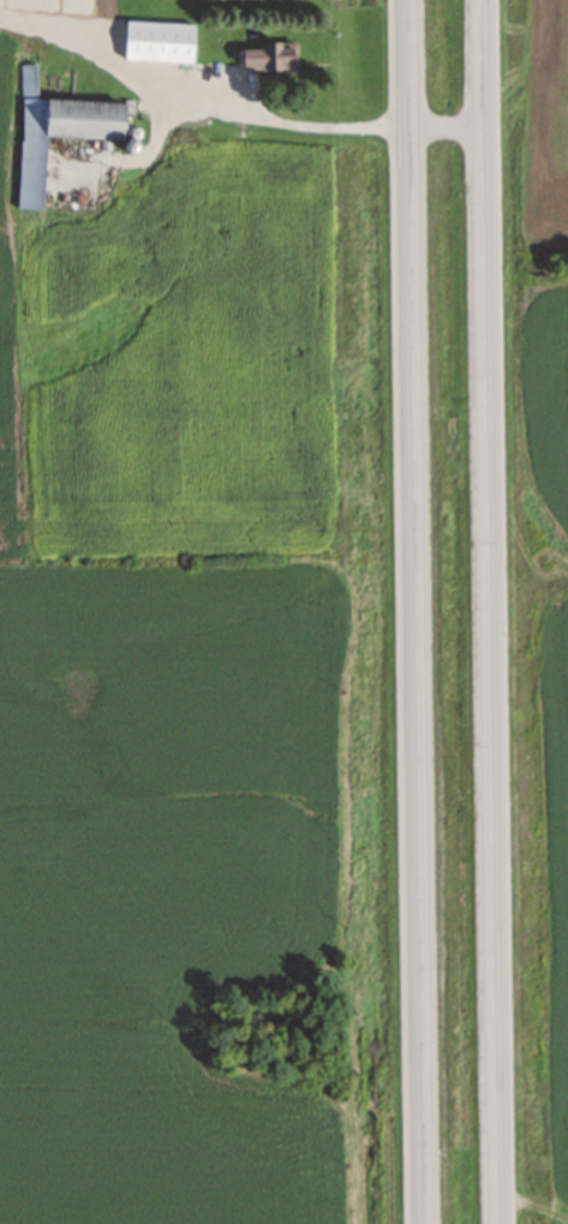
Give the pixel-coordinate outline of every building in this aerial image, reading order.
[(192,64),(193,24),(125,21),(123,61),(192,64)] [(296,70),(296,43),(262,43),(262,49),(241,49),(241,70),(296,70)] [(17,209),(41,210),(44,138),(121,141),(122,104),(35,101),(37,65),(23,64),(17,209)]
